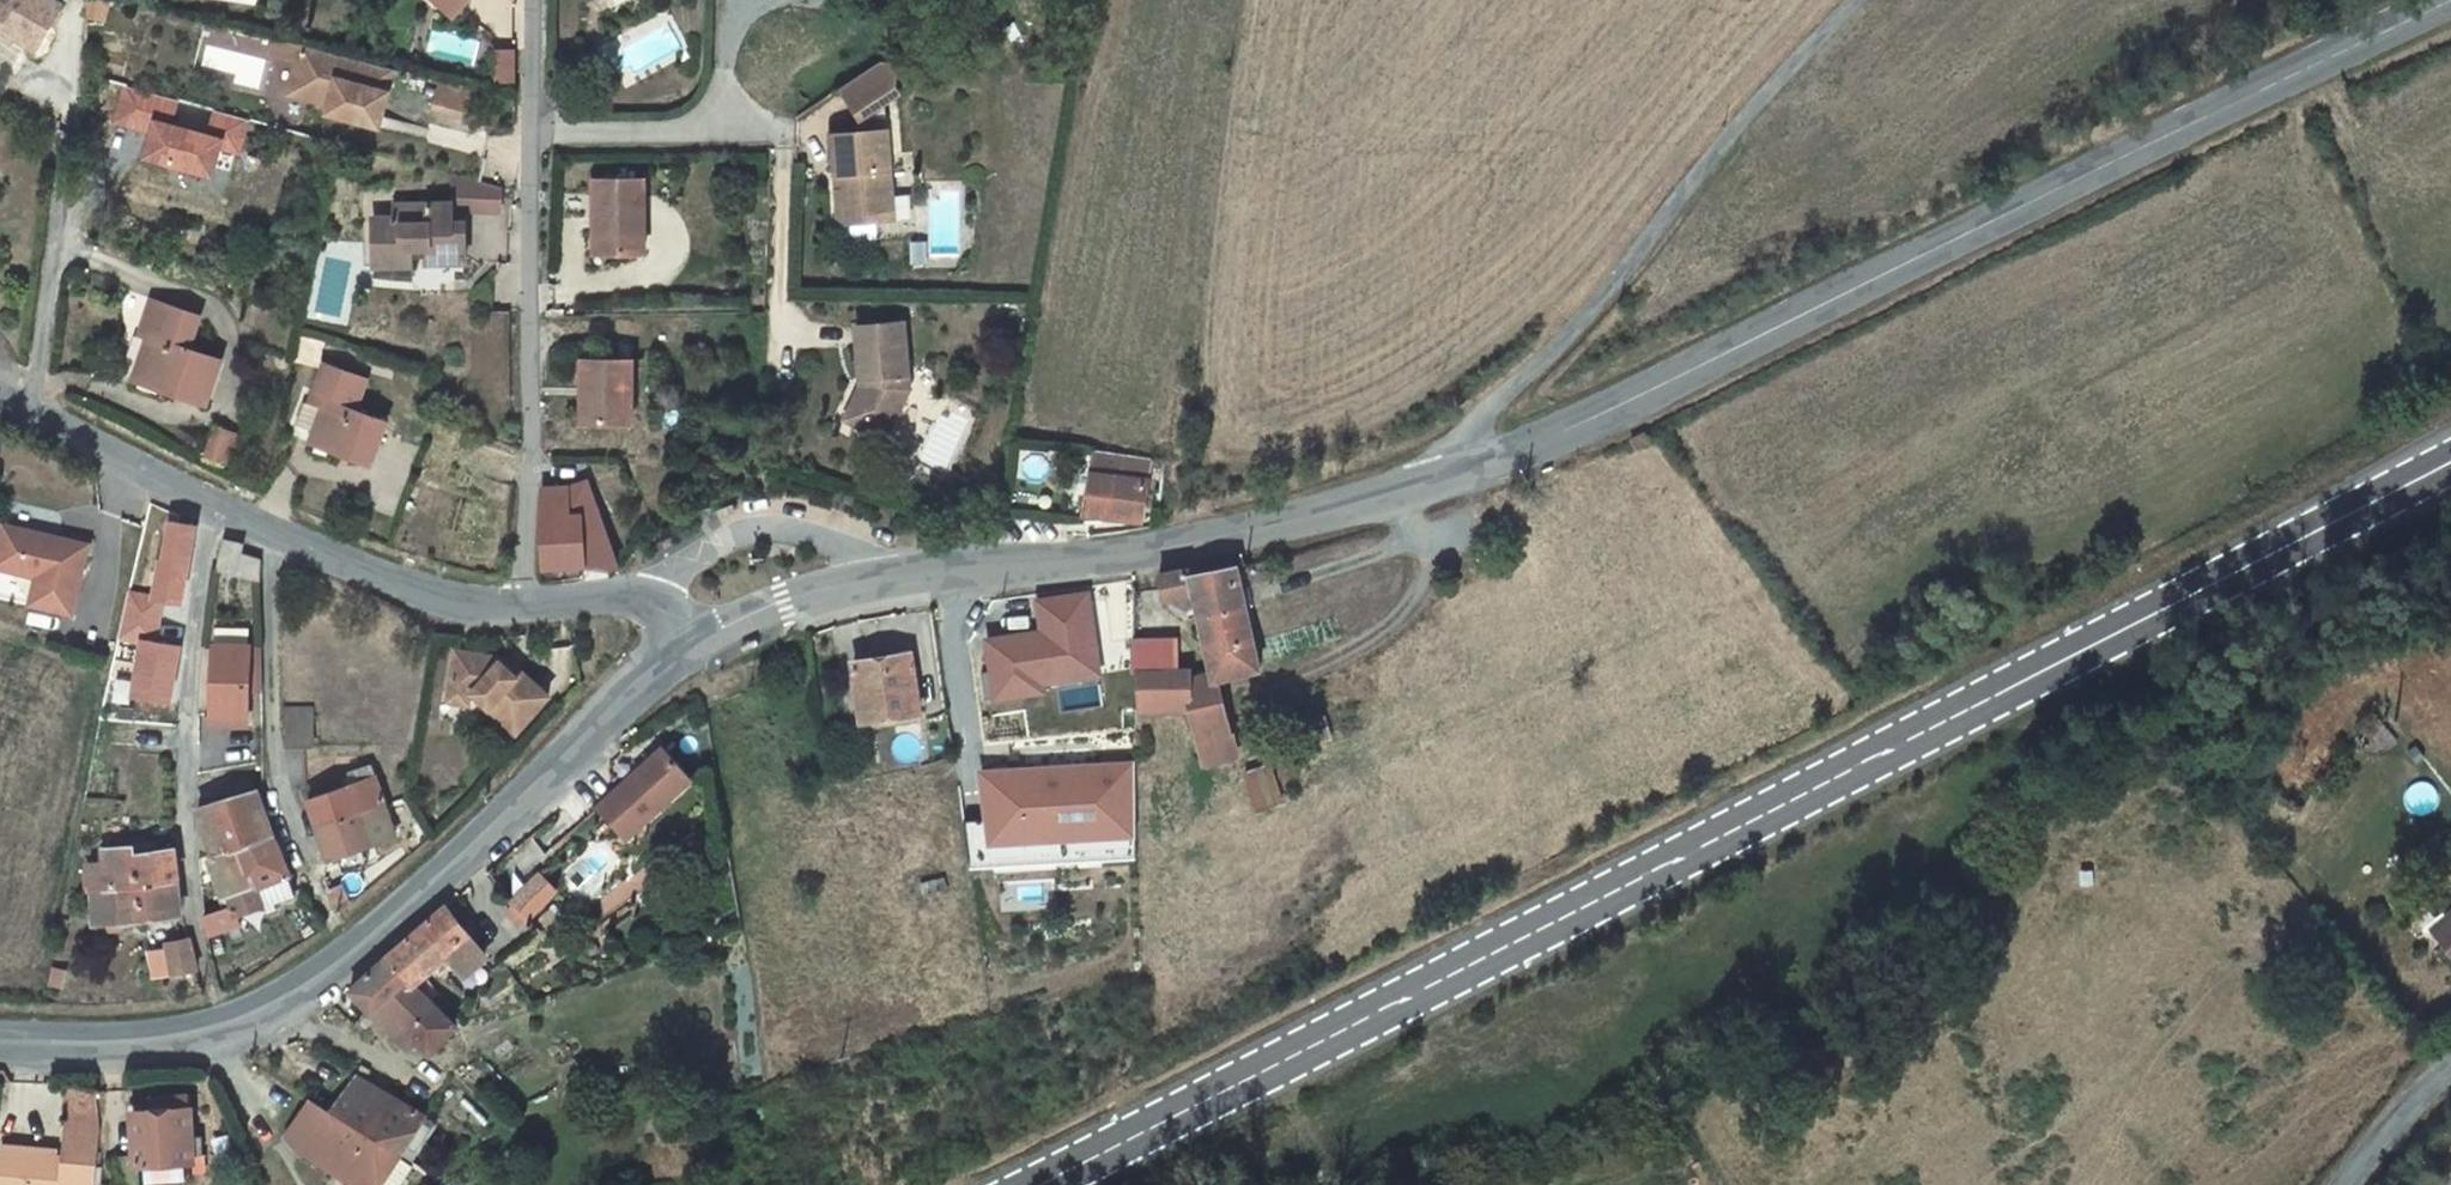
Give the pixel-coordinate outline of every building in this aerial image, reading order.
[(31,53),(56,9),(40,0),(0,0),(0,35),(31,53)] [(453,0),(438,0),(452,12),(458,4),(453,0)] [(348,56),(304,46),(292,95),(334,105),(335,99),(345,102),(343,107),(386,117),(398,68),(348,56)] [(837,98),(835,99),(853,128),(892,106),(875,76),(864,83),(837,98)] [(442,84),(437,106),(479,116),(484,93),(442,84)] [(345,102),(335,99),(334,105),(332,114),(342,116),(384,126),(386,117),(343,107),(345,102)] [(835,216),(842,225),(876,224),(875,194),(884,194),(881,131),(830,136),(834,176),(840,175),(841,189),(833,189),(835,216)] [(497,208),(497,180),(450,169),(450,202),(449,219),(462,218),(462,209),(497,208)] [(633,181),(583,182),(586,256),(635,254),(633,181)] [(876,224),(886,223),(884,194),(875,194),(876,224)] [(429,250),(463,250),(462,218),(449,219),(450,202),(399,202),(399,212),(370,213),(371,263),(412,263),(411,244),(429,244),(429,250)] [(428,261),(463,261),(463,250),(429,250),(428,261)] [(134,307),(181,325),(187,309),(140,293),(134,307)] [(181,325),(134,307),(127,326),(137,330),(120,374),(193,402),(210,358),(176,342),(181,325)] [(875,438),(904,386),(901,320),(854,320),(853,377),(860,377),(860,398),(847,397),(840,405),(860,418),(853,428),(875,438)] [(625,362),(572,362),(573,427),(625,428),(625,362)] [(315,363),(311,374),(348,388),(353,378),(315,363)] [(342,406),(348,388),(311,374),(298,404),(291,401),(282,424),(300,432),(297,439),(358,464),(376,420),(342,406)] [(840,405),(831,416),(853,428),(860,418),(840,405)] [(200,430),(190,456),(221,469),(231,443),(200,430)] [(1144,517),(1151,449),(1094,444),(1088,511),(1144,517)] [(613,567),(582,485),(537,491),(540,574),(613,567)] [(64,606),(81,535),(0,516),(0,590),(64,606)] [(235,571),(239,539),(214,531),(209,568),(235,571)] [(1216,673),(1263,662),(1237,563),(1200,569),(1197,565),(1160,572),(1163,588),(1175,598),(1195,593),(1210,590),(1220,625),(1204,628),(1214,667),(1216,673)] [(996,696),(1106,682),(1094,588),(1036,596),(1041,628),(988,635),(996,696)] [(1210,590),(1195,593),(1204,628),(1220,625),(1210,590)] [(1169,635),(1137,638),(1137,667),(1143,666),(1169,662),(1169,635)] [(243,654),(210,652),(206,720),(241,721),(243,654)] [(882,715),(932,707),(920,657),(872,666),(882,715)] [(1202,731),(1231,723),(1216,673),(1214,667),(1195,671),(1194,661),(1169,662),(1143,666),(1144,703),(1196,701),(1202,731)] [(501,670),(455,662),(450,695),(449,700),(471,704),(508,740),(513,745),(547,711),(520,684),(515,690),(500,675),(501,670)] [(471,704),(449,700),(447,712),(469,715),(471,704)] [(300,717),(275,717),(273,755),(298,753),(300,717)] [(1151,719),(1137,720),(1137,740),(1151,739),(1151,719)] [(1330,742),(1329,719),(1299,725),(1300,743),(1330,742)] [(144,725),(125,722),(123,736),(141,739),(144,725)] [(1208,757),(1239,749),(1231,723),(1202,731),(1208,757)] [(605,804),(633,835),(697,776),(669,745),(605,804)] [(1271,762),(1282,793),(1308,777),(1300,750),(1271,762)] [(1140,856),(1137,760),(984,765),(987,850),(1021,848),(1022,860),(1140,856)] [(311,818),(357,807),(378,801),(372,777),(304,794),(311,818)] [(1312,788),(1308,777),(1282,793),(1284,799),(1312,788)] [(236,842),(271,832),(253,785),(194,802),(220,896),(251,885),(236,842)] [(357,807),(311,818),(321,856),(329,854),(332,867),(369,859),(393,853),(385,820),(361,825),(357,807)] [(220,896),(222,903),(194,909),(198,930),(233,924),(232,915),(294,892),(292,886),(271,832),(236,842),(251,885),(220,896)] [(101,886),(169,877),(165,845),(148,846),(148,840),(102,843),(101,886)] [(314,889),(325,886),(322,865),(309,868),(314,889)] [(513,909),(527,922),(534,915),(535,917),(563,888),(544,870),(517,900),(519,902),(513,909)] [(1961,884),(1970,895),(1984,886),(1976,874),(1961,884)] [(104,920),(173,913),(169,877),(101,886),(104,920)] [(394,960),(410,977),(416,982),(427,972),(448,953),(468,969),(491,946),(453,907),(394,960)] [(2436,931),(2450,950),(2450,921),(2436,931)] [(162,972),(189,969),(179,935),(160,939),(162,972)] [(410,977),(394,960),(359,990),(379,1009),(410,977)] [(410,977),(379,1009),(414,1044),(421,1038),(436,1051),(461,1024),(416,982),(410,977)] [(363,1070),(337,1106),(406,1147),(430,1112),(363,1070)] [(101,1085),(59,1082),(61,1093),(63,1126),(64,1158),(52,1157),(53,1145),(8,1144),(0,1149),(0,1184),(98,1184),(106,1125),(101,1085)] [(144,1151),(145,1161),(205,1159),(204,1147),(210,1147),(210,1132),(198,1132),(197,1103),(191,1103),(191,1087),(160,1087),(160,1105),(143,1104),(144,1151)] [(337,1106),(313,1092),(290,1128),(303,1145),(366,1184),(381,1184),(406,1147),(337,1106)] [(430,1112),(406,1147),(421,1156),(445,1122),(430,1112)] [(421,1156),(406,1147),(381,1184),(411,1184),(438,1167),(421,1156)] [(145,1161),(144,1151),(122,1151),(122,1184),(144,1184),(145,1161)]
